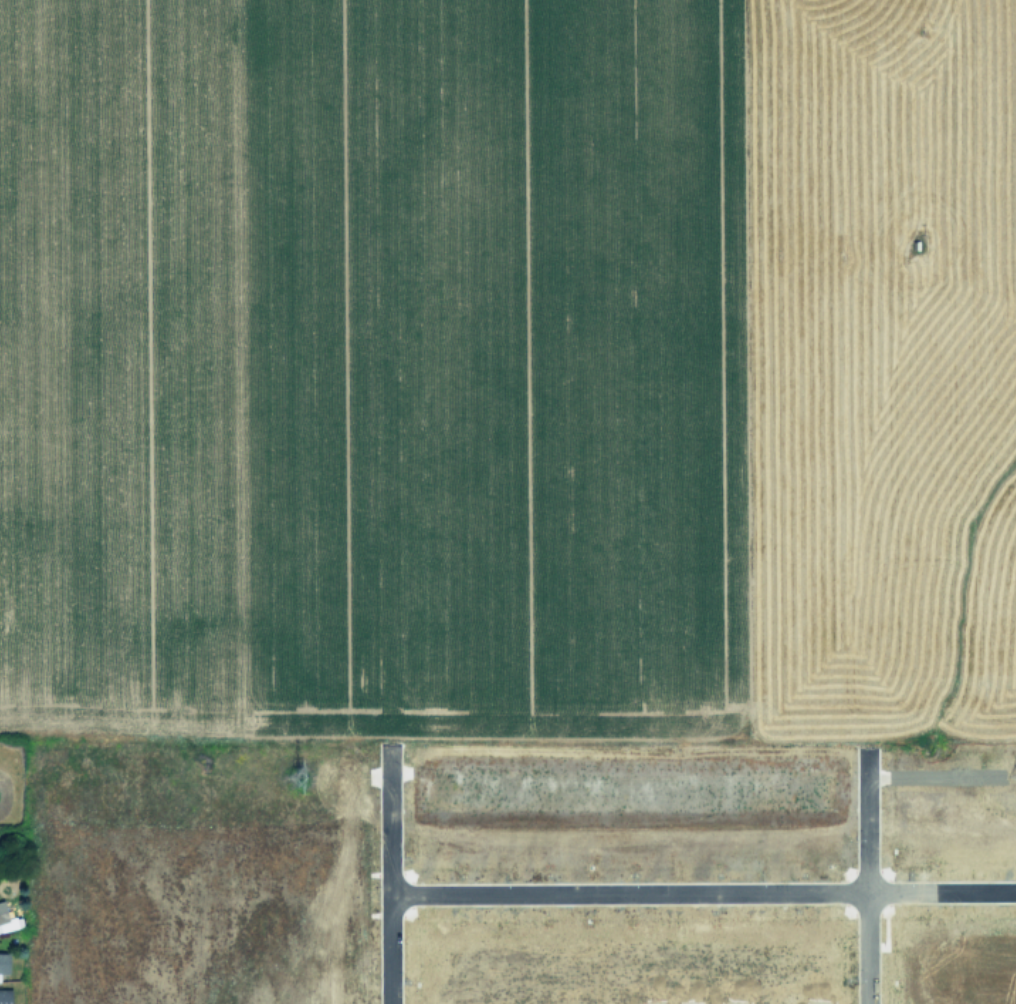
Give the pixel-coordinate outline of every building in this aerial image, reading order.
[(17,927),(14,916),(7,918),(2,901),(0,901),(0,932),(17,927)] [(0,953),(0,973),(8,973),(8,953),(0,953)] [(10,989),(0,989),(0,1003),(10,1003),(10,989)]
